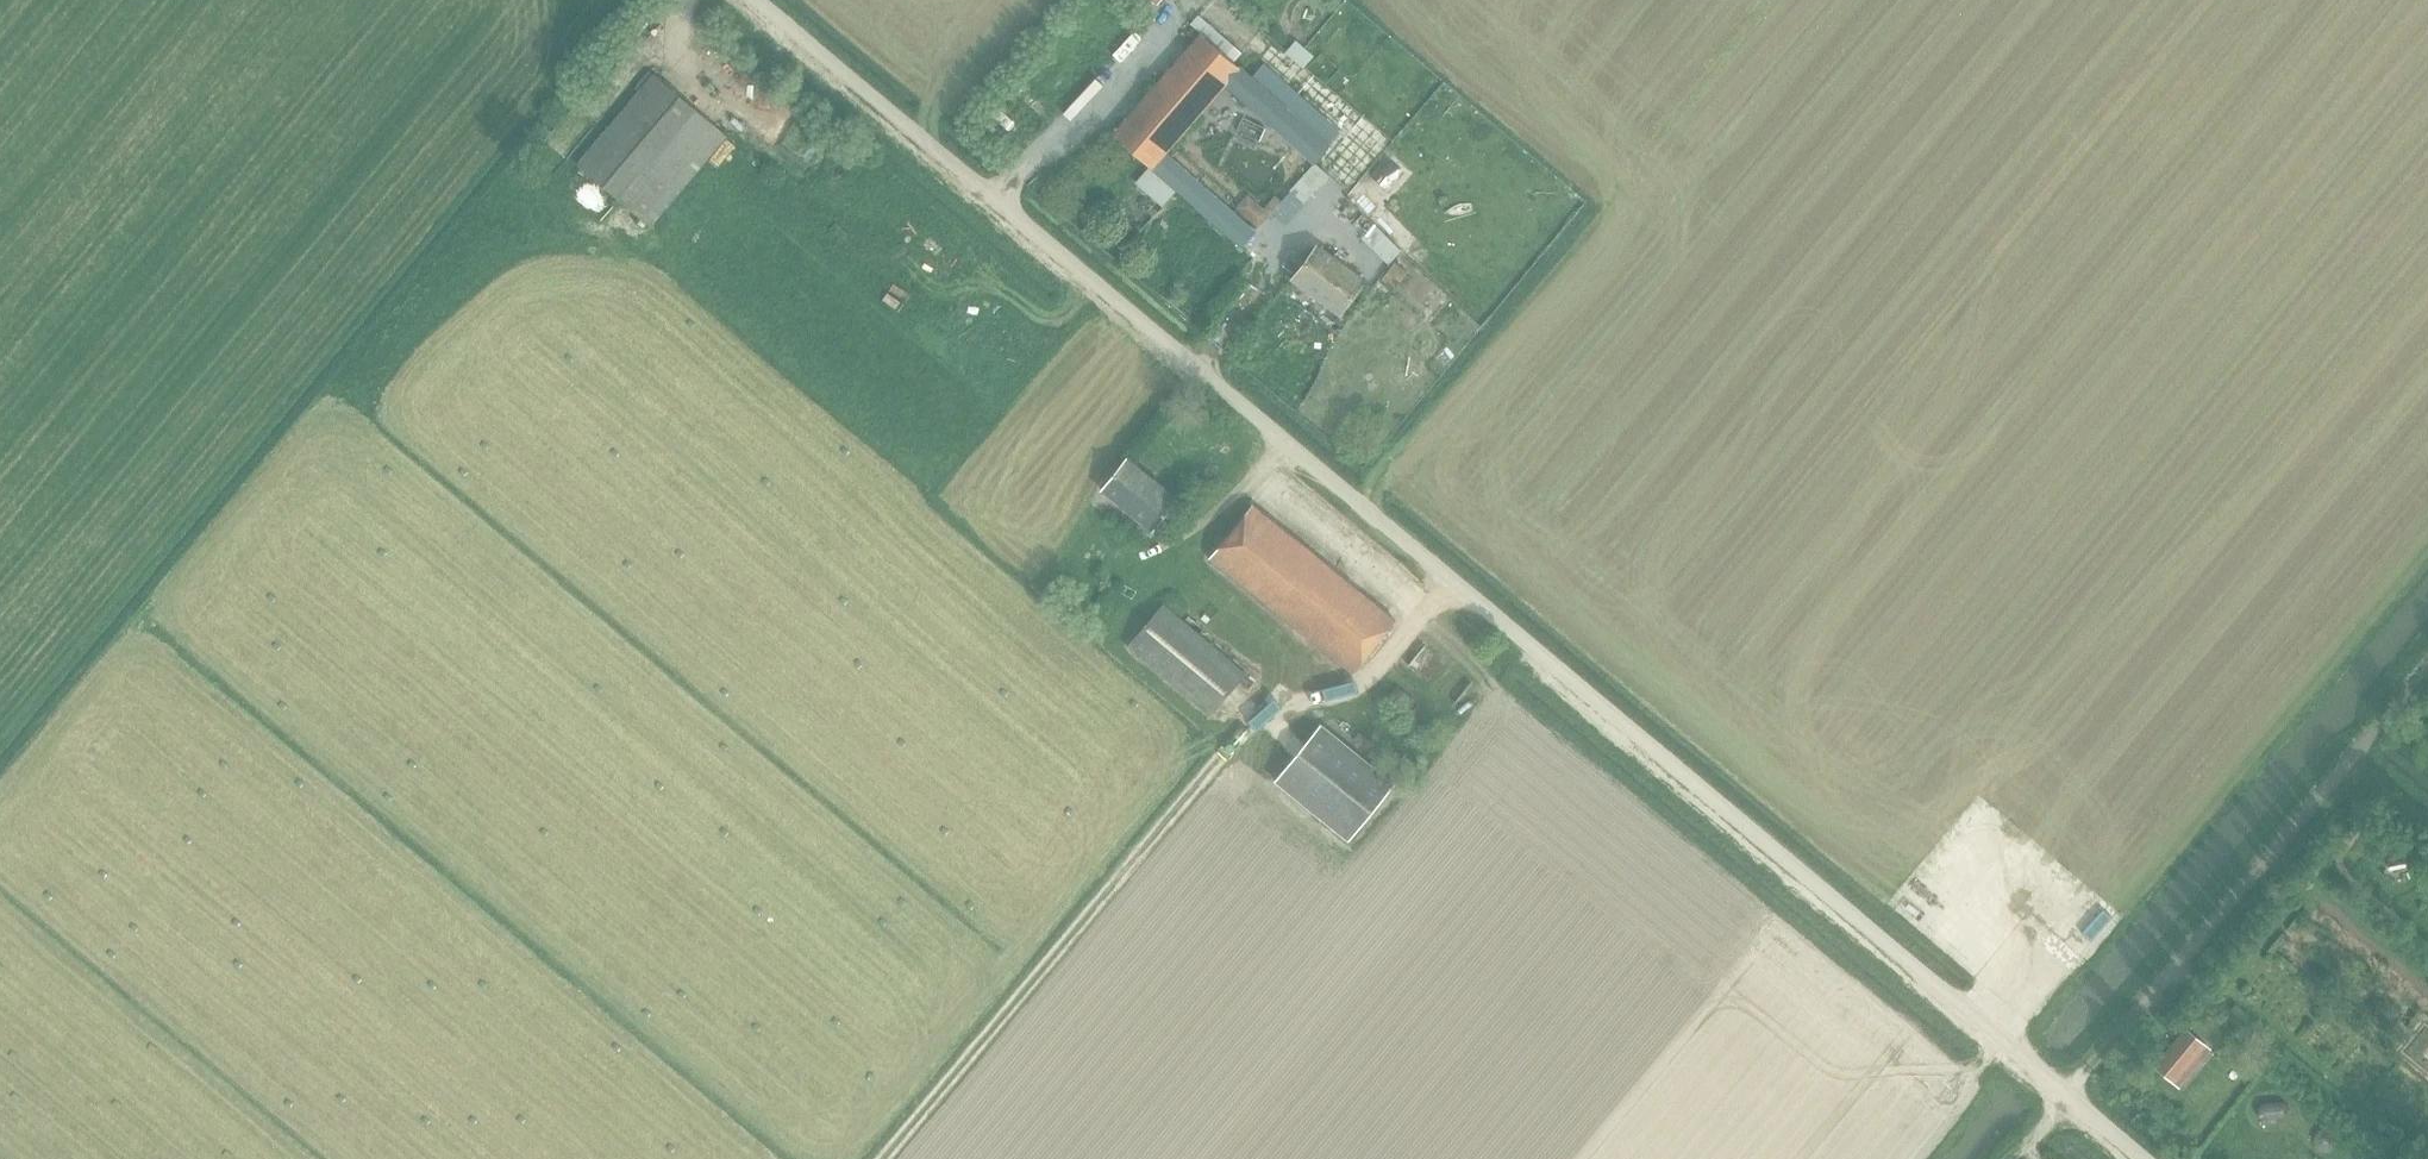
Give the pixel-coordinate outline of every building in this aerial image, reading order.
[(1197,17),(1190,25),(1201,35),(1232,63),(1240,54),(1197,17)] [(1313,162),(1340,131),(1251,53),(1238,68),(1232,63),(1201,35),(1113,136),(1148,166),(1175,190),(1240,247),(1254,231),(1163,152),(1223,84),(1313,162)] [(1295,41),(1285,53),(1302,68),(1312,56),(1295,41)] [(725,138),(690,107),(649,73),(573,163),(649,227),(725,138)] [(763,106),(790,121),(799,105),(772,90),(763,106)] [(1417,162),(1426,146),(1405,133),(1396,149),(1417,162)] [(1148,166),(1133,182),(1160,206),(1175,190),(1148,166)] [(1273,209),(1290,186),(1268,169),(1251,192),(1273,209)] [(1296,275),(1292,281),(1338,315),(1363,280),(1317,246),(1307,260),(1296,275)] [(1294,251),(1283,266),(1296,275),(1307,260),(1294,251)] [(1392,264),(1379,281),(1390,290),(1404,273),(1392,264)] [(1175,499),(1123,459),(1097,493),(1149,533),(1175,499)] [(1347,672),(1391,618),(1249,504),(1205,558),(1347,672)] [(1245,673),(1163,603),(1126,647),(1209,716),(1245,673)] [(1273,781),(1347,841),(1393,784),(1319,724),(1273,781)] [(2172,1082),(2202,1045),(2184,1030),(2154,1066),(2172,1082)] [(2256,1105),(2255,1110),(2256,1115),(2260,1119),(2265,1120),(2279,1119),(2284,1118),(2287,1114),(2288,1108),(2286,1104),(2283,1101),(2278,1100),(2264,1100),(2259,1102),(2256,1105)]
